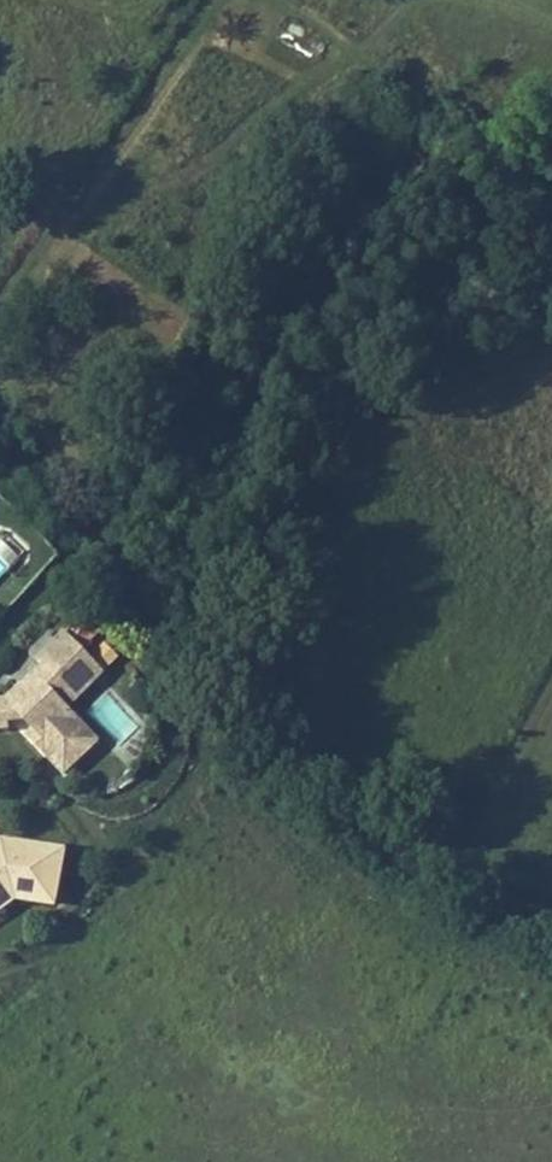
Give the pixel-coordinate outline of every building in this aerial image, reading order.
[(7,568),(28,548),(10,528),(0,537),(0,560),(7,568)] [(77,616),(68,628),(87,643),(96,631),(77,616)] [(107,678),(74,639),(45,665),(49,669),(53,674),(33,691),(25,691),(9,704),(0,705),(0,731),(10,730),(10,723),(27,722),(37,732),(27,741),(46,762),(59,750),(59,742),(81,723),(70,711),(107,678)] [(33,691),(53,674),(49,669),(25,691),(33,691)] [(62,754),(88,731),(81,723),(59,742),(59,750),(62,754)] [(68,859),(3,843),(0,846),(0,917),(8,919),(18,912),(59,920),(68,859)]
